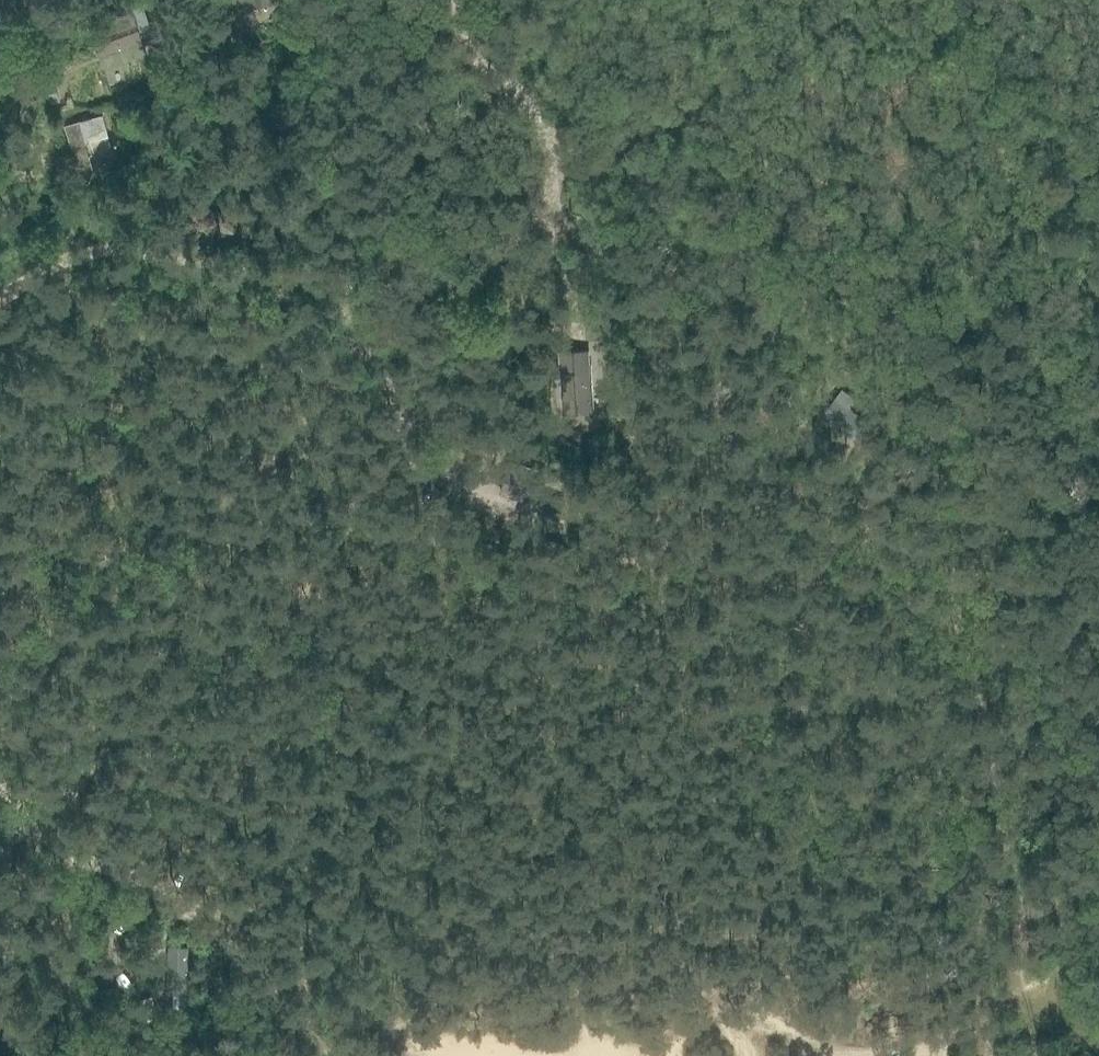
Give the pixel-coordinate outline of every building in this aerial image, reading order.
[(235,11),(256,7),(275,2),(275,0),(232,0),(235,11)] [(97,53),(100,52),(106,68),(150,53),(145,36),(142,37),(132,9),(112,16),(113,20),(97,25),(89,28),(97,53)] [(104,116),(103,116),(65,126),(78,177),(93,173),(85,141),(109,135),(104,116)] [(561,399),(578,399),(593,398),(593,384),(591,349),(559,350),(560,386),(561,399)] [(853,436),(866,418),(849,407),(856,397),(841,387),(823,415),(853,436)] [(187,995),(187,987),(189,947),(167,946),(166,987),(166,995),(187,995)] [(186,1009),(186,998),(173,998),(173,1008),(186,1009)] [(13,1041),(16,1026),(6,1024),(3,1039),(13,1041)]
